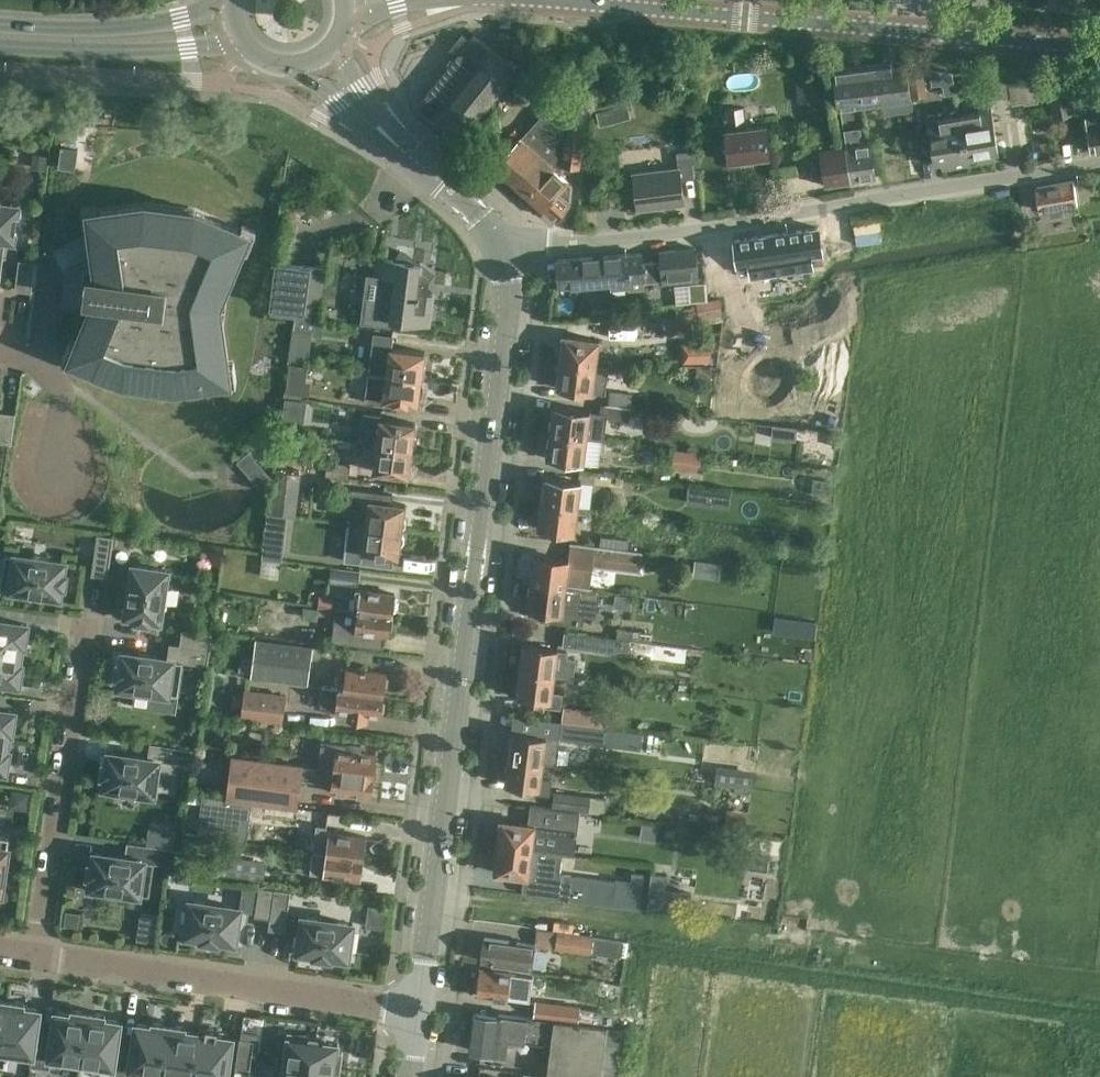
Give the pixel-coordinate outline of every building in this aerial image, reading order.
[(418,105),(461,140),(517,69),(474,35),(469,40),(462,35),(447,53),(454,59),(418,105)] [(893,63),(837,69),(832,70),(845,148),(850,183),(875,179),(870,144),(869,144),(864,106),(911,100),(911,99),(913,98),(909,70),(907,70),(906,67),(894,68),(893,63)] [(922,69),(909,70),(913,98),(926,97),(922,69)] [(795,81),(797,101),(828,98),(826,78),(795,81)] [(1010,96),(1007,80),(992,83),(995,99),(1010,96)] [(1069,84),(1047,87),(1052,118),(1089,112),(1085,88),(1070,90),(1069,84)] [(494,166),(526,195),(552,167),(541,157),(572,124),(577,127),(585,118),(574,108),(571,111),(557,99),(544,114),(543,113),(494,166)] [(767,125),(745,128),(742,108),(727,110),(730,129),(726,130),(729,161),(770,156),(767,125)] [(959,115),(966,162),(991,158),(990,152),(998,151),(991,110),(959,115)] [(966,162),(959,115),(927,120),(934,162),(941,161),(942,165),(966,162)] [(1099,150),(1099,115),(1086,118),(1091,151),(1099,150)] [(562,167),(579,169),(584,134),(566,131),(562,167)] [(61,146),(58,167),(75,169),(77,148),(61,146)] [(850,183),(845,148),(820,151),(826,187),(850,183)] [(695,179),(692,151),(677,153),(679,168),(633,174),(637,210),(684,204),(682,180),(695,179)] [(552,167),(526,195),(554,220),(569,203),(565,199),(567,196),(560,189),(567,182),(553,170),(554,169),(552,167)] [(1073,181),(1036,188),(1040,210),(1050,209),(1051,213),(1058,212),(1057,207),(1077,204),(1073,181)] [(0,280),(5,240),(13,241),(18,207),(0,205),(0,280)] [(224,290),(247,232),(195,211),(146,205),(90,212),(92,232),(92,233),(96,257),(96,258),(98,276),(89,275),(86,297),(95,298),(71,358),(123,380),(172,386),(228,379),(220,317),(224,290)] [(1024,226),(1034,225),(1031,211),(1022,213),(1024,226)] [(820,225),(768,233),(771,253),(774,274),(814,268),(813,255),(824,253),(820,225)] [(768,233),(732,238),(736,266),(748,264),(750,277),(774,274),(771,253),(768,233)] [(697,275),(694,246),(660,249),(661,264),(655,265),(654,261),(642,262),(641,252),(557,260),(559,286),(611,281),(611,288),(644,286),(643,275),(662,273),(663,279),(697,275)] [(361,317),(360,322),(390,325),(391,320),(429,325),(433,295),(427,294),(429,277),(428,277),(420,271),(421,263),(417,263),(402,252),(396,260),(378,258),(375,275),(397,278),(393,303),(364,299),(362,318),(361,317)] [(35,262),(19,260),(15,289),(31,292),(35,262)] [(303,318),(309,267),(325,269),(324,270),(326,270),(326,269),(309,267),(277,262),(270,315),(302,319),(313,320),(313,319),(311,319),(311,320),(303,318)] [(687,303),(706,301),(704,284),(685,286),(687,303)] [(657,316),(629,320),(632,338),(660,334),(657,316)] [(313,332),(294,329),(289,360),(309,363),(313,332)] [(374,332),(369,372),(383,374),(423,379),(423,376),(426,374),(427,366),(425,363),(426,353),(392,348),(394,335),(374,332)] [(561,360),(561,362),(595,366),(599,340),(564,336),(563,347),(560,349),(559,357),(561,360)] [(558,366),(556,374),(559,377),(557,388),(605,394),(608,368),(595,366),(561,362),(560,364),(558,366)] [(290,364),(288,379),(305,381),(307,366),(290,364)] [(422,382),(423,379),(383,374),(383,376),(369,375),(365,403),(383,405),(384,400),(419,405),(421,395),(423,393),(424,385),(422,382)] [(607,390),(605,404),(631,407),(632,394),(607,390)] [(629,421),(631,407),(605,404),(603,418),(629,421)] [(603,414),(589,412),(590,411),(555,406),(553,417),(550,420),(549,428),(552,430),(551,433),(587,437),(600,439),(603,414)] [(11,443),(15,414),(0,412),(0,442),(11,443)] [(417,437),(414,434),(416,424),(380,419),(379,428),(373,427),(371,445),(412,450),(413,447),(416,445),(417,437)] [(282,420),(281,431),(304,434),(306,423),(282,420)] [(773,425),(772,437),(796,440),(797,428),(773,425)] [(811,429),(809,442),(835,446),(837,432),(811,429)] [(339,430),(337,450),(352,452),(354,432),(339,430)] [(583,463),(587,437),(551,433),(551,435),(548,437),(547,445),(549,448),(548,459),(583,463)] [(414,456),(412,453),(412,450),(371,445),(371,446),(377,447),(374,472),(409,477),(410,466),(413,463),(414,456)] [(703,453),(675,449),(672,468),(700,472),(703,453)] [(357,481),(358,468),(328,463),(326,476),(357,481)] [(296,515),(300,473),(275,471),(270,513),(296,515)] [(578,508),(581,482),(546,477),(545,487),(542,490),(541,498),(543,501),(543,503),(578,508)] [(689,487),(687,502),(706,504),(707,489),(689,487)] [(404,516),(405,505),(392,503),(393,495),(354,490),(349,525),(402,531),(402,529),(405,526),(406,519),(404,516)] [(575,533),(578,508),(543,503),(542,505),(539,507),(538,515),(541,518),(539,529),(575,533)] [(349,525),(344,562),(391,568),(393,556),(399,557),(400,546),(403,544),(404,536),(402,533),(402,531),(349,525)] [(113,537),(97,535),(91,575),(108,577),(113,537)] [(629,541),(600,537),(599,546),(628,550),(629,541)] [(628,550),(599,546),(572,542),(569,561),(536,557),(534,568),(531,570),(530,578),(533,581),(532,583),(566,587),(589,590),(593,566),(640,572),(643,552),(628,550)] [(5,553),(0,586),(0,587),(60,596),(60,594),(62,594),(65,574),(63,574),(65,562),(48,560),(48,557),(32,555),(32,557),(5,553)] [(262,559),(260,575),(279,579),(281,563),(262,559)] [(693,577),(719,580),(721,562),(694,560),(693,577)] [(167,587),(165,587),(167,570),(133,565),(126,615),(128,615),(128,618),(148,621),(148,618),(160,620),(162,603),(165,603),(167,587)] [(327,568),(325,582),(355,585),(357,571),(327,568)] [(599,593),(592,592),(592,591),(589,590),(566,587),(532,583),(532,585),(529,587),(528,595),(530,598),(529,609),(534,610),(533,616),(538,616),(538,619),(577,624),(582,624),(583,616),(596,618),(599,593)] [(394,598),(395,594),(357,589),(354,610),(392,615),(393,612),(396,609),(397,601),(394,598)] [(319,595),(318,605),(332,607),(333,596),(319,595)] [(262,600),(257,632),(313,639),(316,615),(317,608),(262,600)] [(331,617),(332,607),(318,605),(317,608),(316,615),(331,617)] [(392,618),(392,615),(354,610),(351,631),(389,635),(390,631),(393,629),(394,621),(392,618)] [(20,654),(22,644),(24,644),(27,624),(0,620),(0,651),(20,654)] [(653,633),(615,628),(614,638),(651,642),(653,633)] [(182,629),(180,645),(209,649),(212,634),(182,629)] [(562,646),(616,652),(617,650),(629,651),(630,641),(564,633),(562,646)] [(292,681),(292,683),(306,684),(311,647),(256,640),(252,676),(292,681)] [(209,649),(180,645),(169,643),(167,659),(123,652),(123,655),(120,654),(117,674),(120,675),(118,686),(135,689),(135,691),(151,693),(151,691),(178,695),(183,661),(207,665),(209,649)] [(521,669),(521,671),(554,675),(558,650),(525,645),(523,656),(520,658),(519,666),(521,669)] [(661,647),(658,667),(680,670),(683,651),(661,647)] [(19,684),(21,663),(19,663),(20,654),(0,651),(0,681),(19,684)] [(385,675),(386,673),(341,667),(340,680),(346,681),(345,690),(383,695),(384,688),(387,686),(388,678),(385,675)] [(552,692),(554,675),(521,671),(521,673),(518,676),(517,683),(519,686),(518,697),(537,700),(536,705),(560,709),(562,694),(552,692)] [(382,701),(383,695),(345,690),(322,687),(319,709),(336,711),(348,713),(347,720),(369,723),(370,715),(380,717),(381,714),(384,711),(385,704),(382,701)] [(284,695),(245,690),(242,717),(281,722),(284,695)] [(563,707),(561,721),(607,727),(609,713),(563,707)] [(8,741),(9,731),(12,731),(15,711),(0,709),(0,739),(8,741)] [(559,738),(559,739),(605,745),(607,727),(561,721),(559,738)] [(509,745),(508,753),(510,756),(510,758),(543,763),(546,736),(513,732),(512,743),(509,745)] [(6,750),(8,741),(0,739),(0,770),(6,771),(9,751),(6,750)] [(373,776),(376,754),(360,752),(361,745),(323,740),(319,769),(373,776)] [(153,794),(158,760),(193,765),(195,749),(150,743),(148,758),(109,753),(108,755),(106,755),(103,775),(106,775),(104,787),(121,789),(120,791),(136,794),(137,791),(153,794)] [(307,767),(236,758),(232,758),(227,798),(297,807),(301,778),(305,779),(307,767)] [(541,779),(543,763),(510,758),(510,761),(507,763),(506,771),(508,774),(506,785),(525,787),(524,792),(550,796),(552,781),(541,779)] [(751,790),(753,770),(716,765),(713,785),(751,790)] [(319,769),(307,767),(305,779),(328,783),(328,781),(333,782),(331,793),(370,798),(373,776),(319,769)] [(551,809),(576,812),(605,815),(606,798),(590,797),(590,795),(554,791),(551,809)] [(207,798),(193,796),(188,830),(202,832),(207,798)] [(229,813),(294,821),(296,808),(231,799),(229,813)] [(576,832),(577,832),(580,812),(576,812),(551,809),(530,806),(528,824),(502,821),(500,832),(497,834),(496,842),(499,845),(498,847),(532,852),(551,854),(561,855),(561,854),(564,830),(576,832)] [(317,825),(315,839),(314,839),(313,851),(327,853),(362,858),(365,836),(326,831),(326,828),(327,828),(327,827),(317,825)] [(1,893),(9,838),(0,836),(0,892),(1,893)] [(106,892),(122,894),(122,891),(149,895),(154,863),(178,866),(181,850),(127,842),(125,857),(94,853),(94,855),(92,855),(89,875),(91,875),(89,887),(106,889),(106,892)] [(551,854),(532,852),(498,847),(498,849),(495,851),(494,859),(496,862),(495,873),(523,877),(521,890),(524,894),(559,898),(639,909),(644,872),(632,870),(630,880),(616,878),(615,881),(559,874),(562,856),(561,855),(551,854)] [(360,879),(362,858),(327,853),(313,851),(311,862),(310,873),(324,875),(360,879)] [(263,863),(223,856),(220,877),(260,883),(263,863)] [(270,918),(274,889),(259,886),(255,916),(270,918)] [(284,931),(290,891),(274,889),(270,918),(269,929),(284,931)] [(663,895),(662,906),(663,906),(690,909),(692,892),(664,889),(663,895)] [(185,935),(202,937),(202,939),(218,942),(218,939),(235,942),(240,908),(190,901),(189,906),(187,906),(184,928),(186,929),(185,935)] [(315,953),(314,956),(330,958),(330,955),(347,958),(348,952),(350,952),(354,930),(351,930),(352,924),(302,917),(298,951),(315,953)] [(622,941),(557,932),(537,930),(534,945),(535,945),(620,956),(622,941)] [(535,945),(534,945),(484,938),(481,962),(518,967),(518,966),(531,967),(535,945)] [(480,969),(476,996),(529,1003),(531,987),(509,985),(509,979),(528,982),(543,983),(544,975),(529,973),(510,970),(510,973),(480,969)] [(620,985),(600,983),(599,999),(619,1000),(620,985)] [(25,1002),(13,1001),(8,1000),(7,1005),(0,1051),(31,1055),(32,1055),(35,1033),(37,1033),(40,1009),(24,1007),(25,1002)] [(533,1016),(579,1022),(580,1009),(580,1007),(536,1001),(533,1016)] [(81,1062),(88,1016),(88,1012),(83,1011),(80,1010),(71,1009),(71,1014),(55,1012),(51,1035),(37,1033),(35,1033),(32,1055),(31,1055),(29,1066),(49,1068),(50,1063),(81,1068),(82,1063),(81,1062)] [(94,1012),(88,1012),(88,1016),(81,1062),(82,1063),(111,1067),(109,1076),(130,1076),(130,1075),(129,1075),(133,1047),(132,1047),(117,1045),(121,1021),(105,1019),(105,1014),(94,1012)] [(607,1027),(526,1017),(526,1019),(497,1015),(497,1018),(474,1015),(469,1050),(505,1055),(507,1039),(535,1042),(551,1044),(547,1076),(622,1076),(628,1029),(607,1027)] [(168,1028),(169,1024),(163,1023),(152,1022),(151,1026),(135,1023),(132,1047),(133,1047),(129,1075),(130,1075),(145,1076),(161,1076),(168,1028)] [(187,1031),(185,1030),(186,1027),(178,1025),(173,1025),(169,1024),(168,1028),(161,1076),(193,1076),(200,1032),(187,1031)] [(233,1037),(217,1035),(218,1029),(206,1028),(205,1033),(200,1032),(193,1076),(227,1076),(233,1037)] [(339,1069),(342,1050),(337,1049),(338,1043),(309,1040),(309,1036),(288,1033),(285,1062),(274,1061),(274,1062),(334,1070),(334,1069),(339,1069)] [(238,1049),(235,1066),(250,1069),(254,1040),(239,1038),(238,1049)] [(334,1070),(274,1062),(272,1076),(333,1076),(334,1070)]
